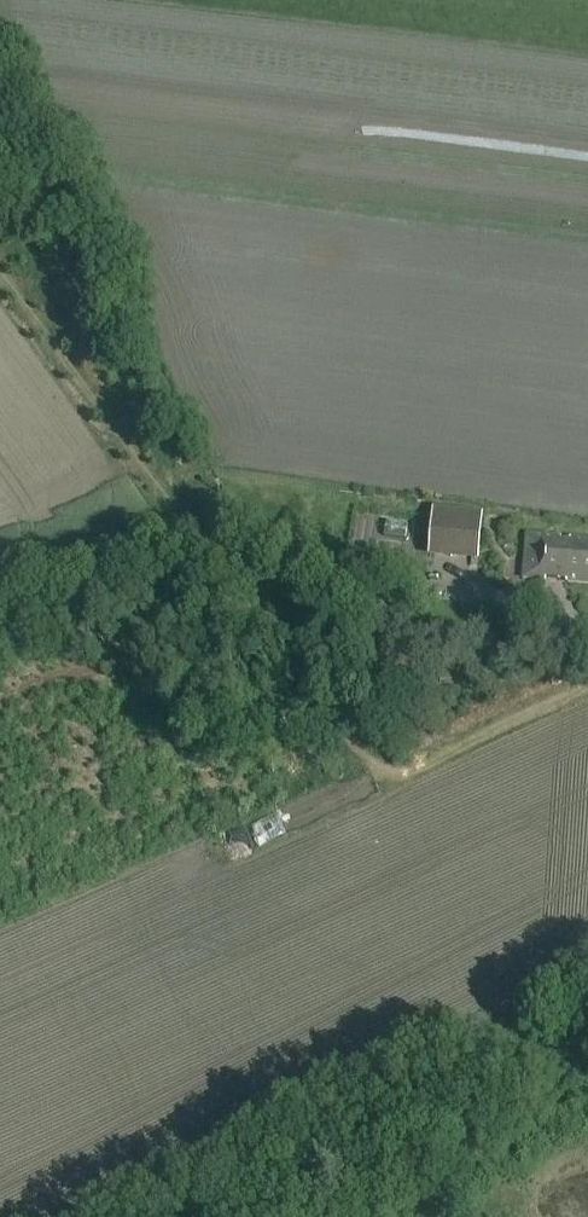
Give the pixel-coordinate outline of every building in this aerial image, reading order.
[(483,513),(433,509),(428,558),(478,563),(483,513)] [(570,538),(570,540),(561,539),(561,537),(525,534),(521,581),(545,583),(545,579),(565,580),(565,583),(587,585),(587,540),(570,538)]
